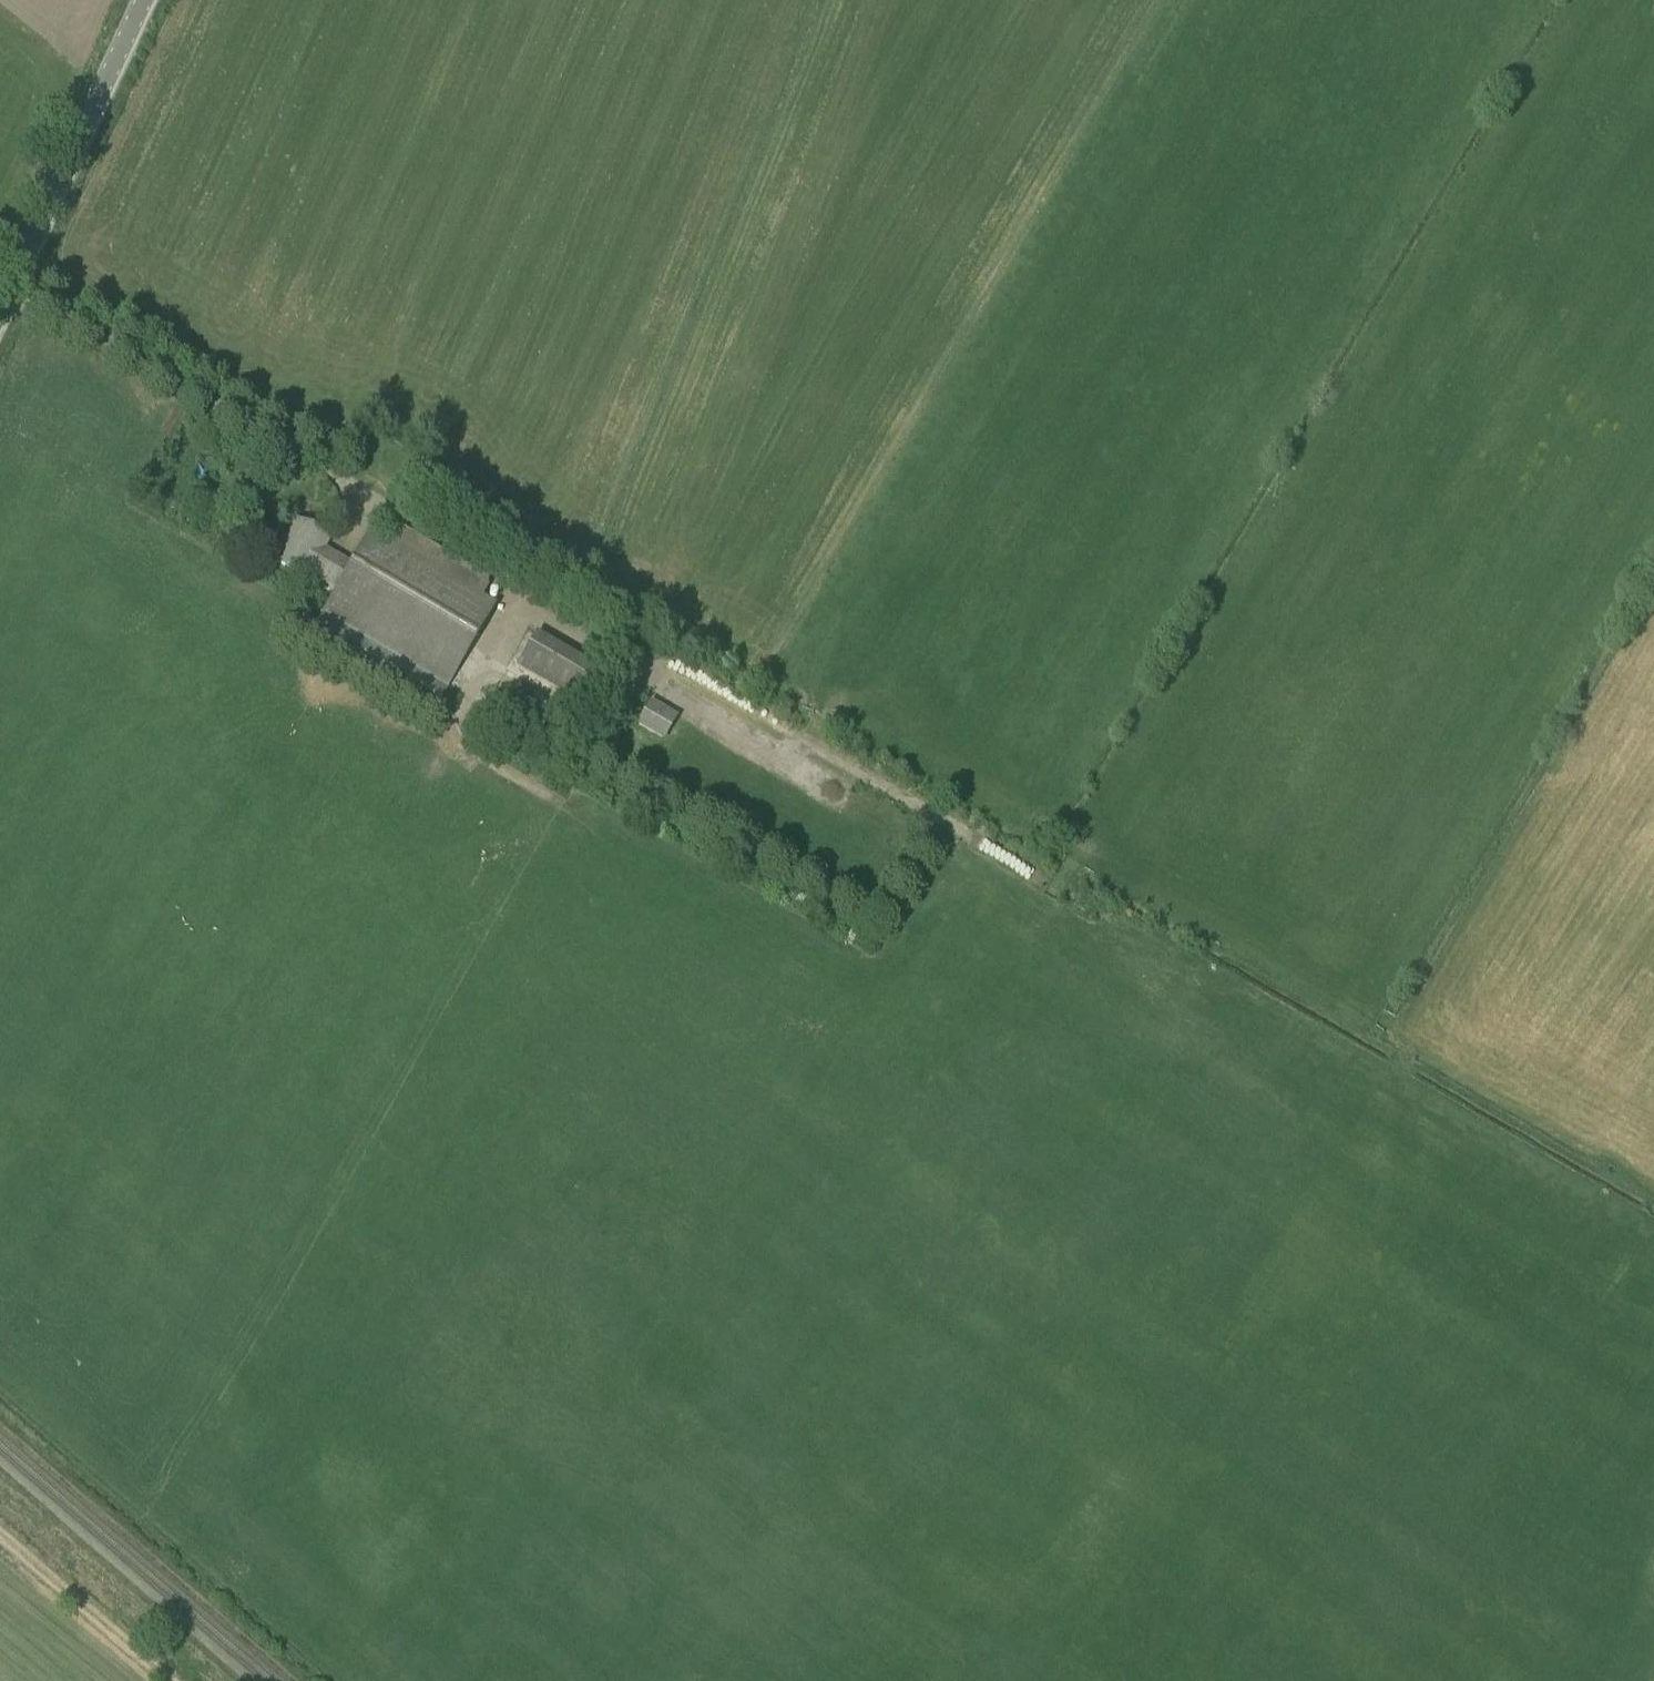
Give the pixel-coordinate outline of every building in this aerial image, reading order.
[(349,564),(324,549),(328,541),(294,521),(270,563),(304,584),(309,575),(334,590),(306,637),(430,711),(493,606),(475,595),(485,578),(397,525),(387,542),(369,531),(349,564)] [(587,710),(606,675),(536,632),(515,668),(587,710)] [(663,742),(678,717),(650,701),(636,726),(663,742)]
